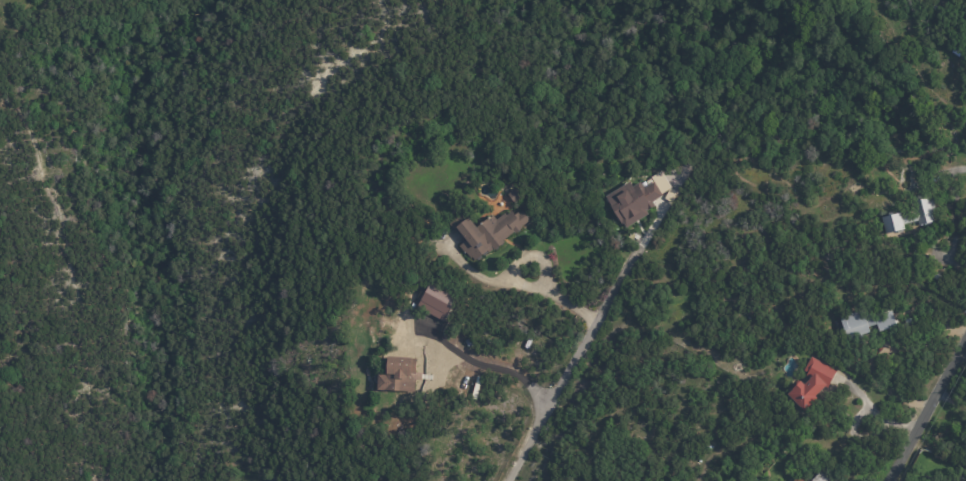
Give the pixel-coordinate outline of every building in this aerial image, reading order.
[(651,184),(660,197),(649,203),(652,207),(644,212),(643,210),(642,211),(645,215),(623,229),(621,226),(619,227),(601,198),(625,182),(629,188),(636,183),(641,190),(651,183),(651,184)] [(505,194),(514,187),(521,196),(512,202),(505,194)] [(932,203),(935,213),(933,213),(936,227),(925,230),(924,226),(918,227),(917,223),(903,226),(904,231),(884,236),(879,218),(898,214),(898,215),(911,212),(908,198),(926,194),(927,201),(932,199),(932,203)] [(506,237),(501,240),(503,242),(501,244),(502,245),(500,246),(498,244),(494,248),(495,250),(493,251),(492,250),(487,253),(485,250),(472,260),(470,257),(469,258),(465,253),(463,254),(457,246),(463,241),(454,230),(453,231),(452,230),(451,230),(446,223),(458,213),(461,217),(464,215),(472,226),(475,224),(474,222),(476,220),(477,222),(482,218),(481,217),(485,213),(487,217),(490,214),(494,219),(502,212),(504,215),(510,210),(513,216),(520,210),(528,220),(519,227),(520,228),(517,229),(518,230),(516,232),(515,231),(513,233),(512,232),(506,237)] [(946,271),(940,284),(931,280),(937,266),(946,271)] [(883,328),(876,330),(874,324),(866,326),(868,332),(844,340),(837,315),(869,305),(871,311),(888,306),(892,320),(896,318),(897,324),(883,328)] [(467,347),(464,340),(470,337),(473,344),(467,347)] [(391,355),(409,356),(409,357),(416,358),(413,392),(383,389),(383,390),(374,389),(375,374),(383,374),(383,372),(381,372),(383,354),(391,355)] [(833,372),(825,387),(822,384),(811,395),(813,397),(800,410),(783,393),(788,388),(787,387),(796,379),(800,383),(805,372),(801,370),(808,356),(834,370),(833,372)]
